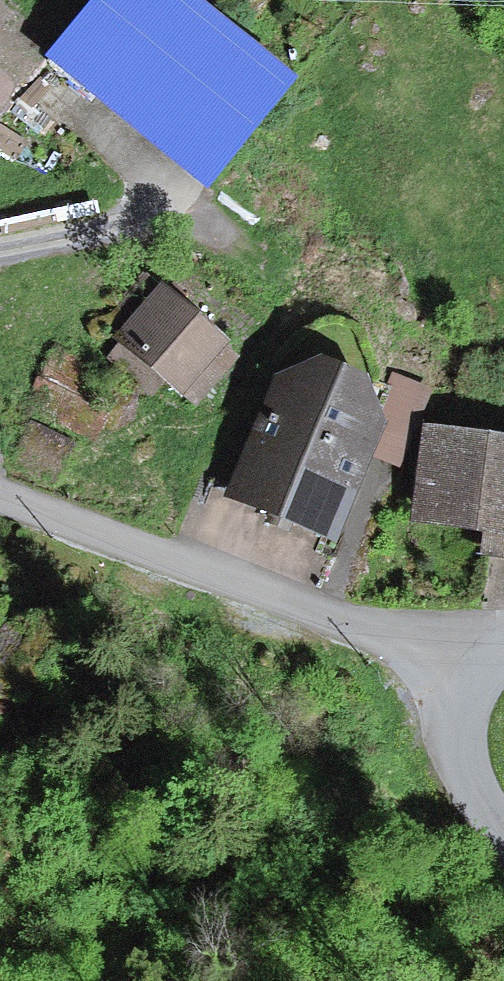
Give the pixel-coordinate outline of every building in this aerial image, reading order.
[(64,58),(225,190),(316,80),(218,0),(111,0),(64,58)] [(245,351),(171,284),(121,340),(195,407),(245,351)] [(343,346),(291,368),(234,496),(354,550),(429,385),(343,346)] [(440,428),(427,528),(491,536),(488,562),(503,564),(503,436),(440,428)]
